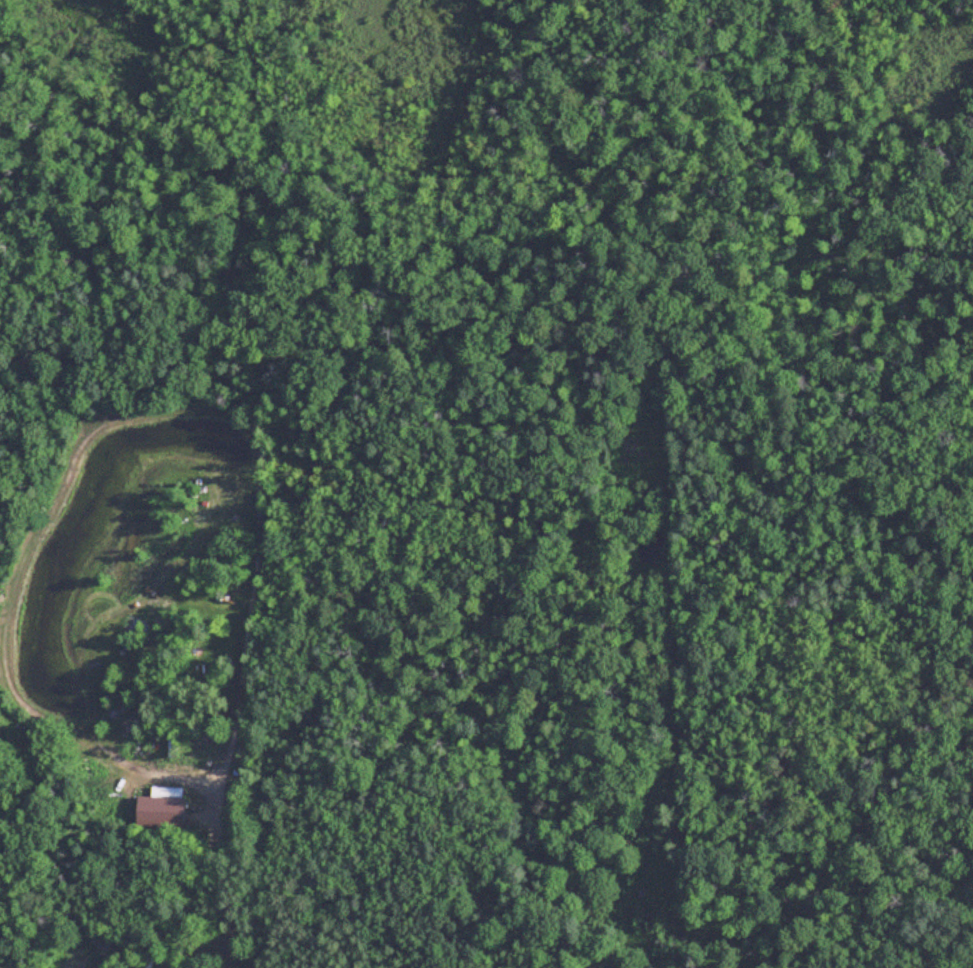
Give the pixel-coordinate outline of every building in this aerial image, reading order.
[(136,828),(183,828),(183,798),(136,798),(136,828)]
